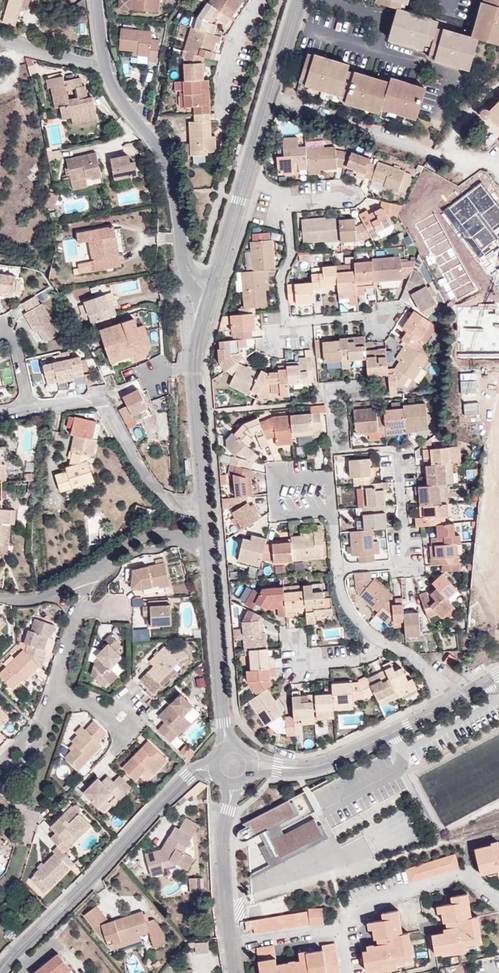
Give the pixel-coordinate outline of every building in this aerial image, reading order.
[(2,22),(15,26),(21,7),(28,9),(30,0),(9,0),(2,22)] [(130,10),(131,0),(119,0),(119,9),(130,10)] [(130,10),(159,12),(160,0),(131,0),(130,10)] [(209,3),(231,19),(244,0),(211,0),(209,3)] [(397,8),(405,11),(407,4),(391,0),(376,0),(375,2),(397,8)] [(480,15),(481,15),(487,17),(485,22),(480,22),(478,21),(474,39),(461,35),(460,37),(459,42),(453,40),(454,35),(454,33),(437,28),(439,22),(421,16),(420,18),(419,23),(413,21),(415,16),(415,15),(405,12),(405,11),(397,8),(389,38),(431,49),(429,56),(471,68),(479,39),(498,45),(498,0),(484,0),(480,15)] [(195,29),(214,35),(217,25),(212,23),(207,22),(212,15),(216,18),(226,26),(231,19),(209,3),(208,2),(198,17),(195,29)] [(212,23),(216,18),(212,15),(207,22),(212,23)] [(119,50),(133,51),(138,51),(138,55),(149,56),(149,61),(157,62),(160,40),(152,39),(153,32),(121,29),(119,50)] [(191,29),(184,51),(188,52),(203,56),(214,60),(216,53),(213,52),(215,42),(219,44),(221,37),(214,35),(191,29)] [(184,63),(185,81),(204,80),(203,72),(203,62),(200,62),(203,56),(188,52),(186,59),(184,63)] [(324,65),(326,60),(326,59),(308,53),(299,84),(340,96),(339,100),(381,112),(382,107),(417,118),(426,89),(414,86),(414,87),(413,92),(407,90),(408,85),(409,84),(391,78),(390,83),(372,77),(372,79),(369,84),(364,82),(365,77),(366,75),(348,70),(350,66),(332,60),(331,62),(330,67),(324,65)] [(64,77),(46,80),(48,89),(51,88),(55,109),(60,108),(63,120),(72,119),(96,114),(92,97),(88,98),(86,86),(82,87),(81,78),(64,81),(64,77)] [(195,107),(195,114),(210,113),(209,97),(206,97),(205,89),(209,89),(208,80),(204,80),(185,81),(175,82),(176,91),(180,90),(184,91),(185,107),(195,107)] [(498,125),(498,121),(492,114),(498,107),(498,102),(490,111),(487,109),(482,110),(480,114),(481,118),(484,120),(488,119),(491,117),(498,125)] [(210,113),(195,114),(195,122),(189,122),(191,155),(208,154),(208,152),(216,152),(215,136),(211,136),(208,136),(207,122),(210,122),(210,113)] [(96,114),(72,119),(73,126),(97,121),(96,114)] [(306,149),(306,146),(299,147),(298,138),(282,139),(284,157),(276,157),(278,175),(294,174),(293,169),(293,164),(298,164),(299,169),(299,170),(308,170),(306,149)] [(344,168),(344,166),(346,154),(346,152),(335,150),(335,147),(306,149),(308,170),(308,171),(320,170),(337,169),(337,166),(344,168)] [(102,177),(97,152),(66,159),(71,181),(91,176),(92,179),(102,177)] [(355,177),(363,180),(364,177),(369,164),(371,159),(352,152),(350,156),(346,154),(344,166),(357,171),(355,177)] [(130,162),(129,155),(111,158),(116,180),(138,175),(136,161),(130,162)] [(369,164),(364,177),(372,180),(373,177),(385,181),(384,185),(383,187),(398,192),(405,172),(378,162),(376,166),(369,164)] [(480,272),(476,267),(491,256),(489,253),(498,246),(498,204),(487,188),(435,228),(446,242),(443,246),(447,251),(451,248),(462,262),(450,271),(462,287),(469,287),(477,280),(479,283),(484,278),(480,272)] [(367,211),(359,215),(363,223),(370,237),(372,239),(379,235),(377,231),(383,228),(392,224),(384,209),(381,208),(375,212),(375,214),(370,216),(369,215),(367,211)] [(339,220),(339,218),(325,219),(325,218),(301,220),(303,243),(325,241),(326,242),(341,241),(339,220)] [(355,219),(345,219),(339,220),(341,241),(341,242),(364,240),(370,237),(363,223),(355,227),(355,219)] [(96,232),(95,229),(77,233),(79,243),(89,241),(94,271),(120,266),(118,257),(120,257),(114,226),(101,228),(101,231),(96,232)] [(267,270),(275,269),(272,240),(270,240),(269,232),(253,233),(253,241),(250,242),(253,271),(267,270)] [(378,281),(408,279),(416,261),(401,262),(400,256),(372,259),(372,261),(374,282),(378,281)] [(476,267),(480,272),(494,261),(491,256),(476,267)] [(364,288),(370,287),(369,282),(374,282),(372,261),(354,262),(355,271),(357,295),(365,294),(364,288)] [(80,274),(91,272),(89,262),(78,264),(80,274)] [(312,283),(313,289),(320,289),(320,285),(337,283),(337,273),(336,265),(311,268),(312,283)] [(239,314),(254,313),(255,313),(254,308),(267,307),(265,290),(264,282),(268,282),(267,270),(253,271),(241,272),(243,291),(244,308),(239,309),(239,314)] [(350,305),(358,305),(357,295),(355,271),(337,273),(337,283),(338,287),(338,294),(342,294),(343,298),(349,298),(349,301),(350,305)] [(0,273),(0,296),(13,297),(16,276),(0,273)] [(495,302),(498,299),(498,276),(494,280),(490,275),(481,282),(495,302)] [(378,289),(405,287),(408,279),(378,281),(378,289)] [(287,285),(289,302),(296,301),(297,303),(314,302),(313,289),(312,283),(287,285)] [(426,285),(411,293),(421,311),(436,303),(426,285)] [(107,318),(117,315),(114,307),(111,308),(108,301),(106,294),(84,301),(92,324),(97,322),(107,318)] [(34,295),(21,303),(27,312),(24,314),(35,333),(38,331),(45,343),(60,334),(42,303),(40,304),(34,295)] [(407,332),(402,340),(406,343),(410,346),(427,357),(429,355),(420,348),(423,344),(418,341),(419,340),(431,322),(414,311),(402,329),(407,332)] [(233,340),(246,339),(252,339),(251,331),(255,330),(254,313),(239,314),(230,315),(233,340)] [(109,327),(107,318),(97,322),(100,330),(109,327)] [(134,319),(109,327),(100,330),(111,363),(130,356),(141,353),(144,346),(141,338),(148,336),(144,325),(138,327),(134,319)] [(437,326),(431,322),(419,340),(425,344),(437,326)] [(151,346),(148,336),(141,338),(144,346),(141,353),(130,356),(133,363),(145,358),(151,346)] [(341,361),(342,369),(351,368),(350,361),(366,359),(366,357),(366,351),(365,343),(365,336),(355,337),(355,342),(348,342),(348,338),(339,339),(340,341),(341,361)] [(236,363),(243,358),(239,353),(239,348),(246,347),(246,339),(233,340),(220,341),(220,349),(218,349),(219,363),(221,364),(225,370),(236,363)] [(314,340),(316,358),(323,357),(324,362),(341,361),(340,341),(329,341),(322,342),(322,339),(314,340)] [(410,346),(406,343),(395,359),(399,362),(410,346)] [(388,374),(389,387),(403,386),(408,378),(412,380),(428,358),(427,357),(410,346),(399,362),(395,368),(397,370),(395,373),(388,374)] [(366,359),(368,376),(388,374),(385,349),(378,350),(379,362),(377,363),(376,357),(366,357),(366,359)] [(378,350),(366,351),(366,357),(376,357),(377,363),(379,362),(378,350)] [(79,357),(43,365),(48,384),(57,381),(58,383),(74,380),(74,377),(84,375),(79,357)] [(308,383),(307,358),(298,358),(298,362),(299,365),(287,366),(288,384),(308,383)] [(258,394),(268,375),(261,370),(259,374),(236,363),(225,370),(234,375),(229,386),(249,395),(251,391),(258,394)] [(490,372),(491,374),(497,383),(498,382),(498,365),(490,372)] [(289,396),(288,384),(287,366),(278,366),(278,372),(269,372),(268,375),(258,394),(271,393),(271,398),(289,396)] [(139,389),(123,397),(127,405),(118,409),(125,423),(134,418),(132,415),(148,407),(139,389)] [(406,428),(417,427),(428,427),(426,404),(404,405),(404,409),(406,428)] [(379,437),(386,437),(386,435),(385,417),(377,417),(376,408),(353,410),(356,435),(364,434),(379,432),(379,437)] [(394,434),(406,433),(406,428),(404,409),(384,410),(385,417),(386,435),(394,435),(394,434)] [(320,413),(290,416),(292,432),(314,431),(321,430),(320,413)] [(292,432),(290,416),(273,417),(259,423),(265,437),(275,433),(275,436),(276,445),(292,444),(292,437),(292,432)] [(74,436),(70,451),(73,451),(71,459),(69,467),(66,468),(67,471),(55,475),(60,493),(95,481),(88,461),(90,455),(94,456),(97,439),(94,438),(97,421),(75,417),(70,435),(74,436)] [(259,423),(257,418),(244,424),(234,434),(247,446),(253,439),(250,436),(248,435),(254,430),(256,434),(261,447),(268,444),(266,440),(265,437),(259,423)] [(247,446),(234,434),(232,433),(227,440),(228,449),(235,455),(239,451),(248,459),(254,453),(247,446)] [(422,446),(423,450),(431,449),(431,439),(422,446)] [(452,463),(461,463),(459,446),(449,447),(451,464),(452,463)] [(423,450),(424,466),(441,465),(446,464),(451,464),(449,447),(431,449),(423,450)] [(251,463),(258,456),(254,453),(248,459),(251,463)] [(231,456),(230,464),(236,465),(244,468),(247,460),(231,456)] [(353,477),(354,485),(366,484),(374,483),(373,476),(371,476),(370,468),(370,458),(349,460),(350,477),(353,477)] [(229,474),(228,464),(220,464),(221,475),(229,474)] [(441,465),(424,466),(425,486),(438,484),(440,484),(442,484),(447,484),(446,464),(441,465)] [(246,496),(252,495),(251,479),(247,477),(249,469),(244,468),(236,465),(233,474),(236,496),(246,496)] [(366,487),(368,507),(385,505),(385,496),(384,490),(387,490),(388,489),(388,482),(381,482),(374,483),(366,484),(366,487)] [(418,486),(413,487),(413,496),(418,496),(419,506),(439,505),(442,505),(440,484),(438,484),(425,486),(418,486)] [(442,505),(447,504),(449,504),(447,484),(442,484),(440,484),(442,505)] [(243,528),(258,519),(249,505),(247,502),(246,496),(236,496),(231,497),(232,512),(235,516),(243,528)] [(258,519),(262,517),(253,503),(249,505),(258,519)] [(142,520),(146,508),(136,504),(132,516),(142,520)] [(416,527),(421,526),(437,525),(445,524),(444,516),(448,516),(447,504),(442,505),(439,505),(419,506),(420,518),(415,518),(416,527)] [(368,507),(363,507),(363,515),(364,530),(371,530),(386,529),(385,505),(368,507)] [(154,511),(146,508),(142,520),(149,522),(154,511)] [(8,545),(11,509),(0,509),(0,545),(8,545)] [(231,520),(238,531),(243,528),(235,516),(231,520)] [(498,536),(498,520),(488,528),(496,538),(498,536)] [(431,538),(432,546),(435,545),(454,544),(460,543),(459,535),(454,535),(453,524),(445,524),(437,525),(437,532),(438,537),(431,538)] [(300,536),(290,537),(290,539),(292,561),(325,558),(322,525),(313,526),(313,531),(314,535),(300,536)] [(358,556),(359,563),(374,562),(374,554),(372,541),(371,530),(364,530),(359,531),(350,531),(352,556),(358,556)] [(264,544),(266,539),(251,535),(250,540),(243,539),(238,561),(259,566),(261,559),(264,544)] [(272,546),(264,544),(261,559),(273,562),(292,561),(290,539),(271,541),(272,546)] [(431,559),(431,566),(441,565),(459,564),(458,555),(455,555),(454,544),(435,545),(436,558),(431,559)] [(0,545),(0,552),(8,553),(8,545),(0,545)] [(165,563),(133,571),(132,589),(142,590),(144,589),(158,586),(159,589),(164,587),(170,586),(165,563)] [(459,564),(441,565),(442,572),(459,571),(460,563),(459,564)] [(370,572),(354,574),(356,589),(360,597),(377,612),(387,601),(392,596),(374,580),(372,580),(370,578),(370,572)] [(442,573),(432,583),(436,588),(446,599),(457,590),(442,573)] [(322,584),(312,585),(313,593),(323,592),(322,584)] [(312,585),(302,586),(303,591),(304,607),(304,611),(305,624),(315,623),(314,616),(314,610),(332,609),(331,598),(329,598),(329,591),(323,592),(313,593),(312,585)] [(145,594),(159,591),(159,593),(165,592),(164,587),(159,589),(158,586),(144,589),(145,594)] [(278,617),(285,617),(283,594),(283,587),(262,589),(260,593),(253,589),(244,604),(252,609),(256,604),(266,609),(271,601),(276,600),(278,617)] [(419,594),(428,619),(438,614),(441,617),(453,606),(446,599),(436,588),(430,594),(434,598),(436,600),(431,604),(430,602),(426,592),(419,594)] [(283,594),(285,617),(294,616),(293,612),(293,608),(304,607),(303,591),(283,594)] [(404,627),(403,614),(402,598),(394,599),(395,605),(396,609),(392,609),(392,605),(387,601),(377,612),(375,614),(386,623),(393,614),(394,627),(404,627)] [(171,605),(143,607),(143,616),(151,616),(151,626),(172,625),(171,605)] [(445,622),(457,611),(453,606),(441,617),(445,622)] [(259,621),(261,617),(245,609),(240,621),(242,622),(242,629),(243,640),(244,651),(249,651),(267,649),(265,633),(260,634),(259,621)] [(404,627),(405,637),(420,636),(419,613),(403,614),(404,627)] [(393,614),(386,623),(391,628),(394,627),(393,614)] [(25,652),(26,652),(44,658),(46,650),(44,650),(48,637),(51,638),(54,625),(35,619),(31,631),(28,631),(24,644),(27,645),(25,652)] [(104,676),(106,679),(111,683),(118,676),(111,668),(121,658),(115,651),(121,646),(110,635),(104,641),(108,644),(97,656),(99,658),(100,660),(97,662),(95,661),(91,675),(98,682),(104,676)] [(164,647),(149,662),(154,666),(140,680),(154,694),(162,686),(158,682),(179,662),(187,657),(183,649),(171,655),(164,647)] [(268,657),(267,649),(249,651),(251,671),(275,669),(274,660),(268,660),(268,657)] [(39,666),(26,652),(25,652),(23,650),(0,673),(0,677),(12,689),(22,680),(24,682),(39,666)] [(451,667),(457,660),(448,654),(444,662),(451,667)] [(179,662),(158,682),(162,686),(183,665),(179,662)] [(390,662),(382,666),(384,671),(397,697),(397,698),(416,690),(412,679),(407,681),(406,682),(404,678),(405,677),(401,668),(394,671),(390,662)] [(276,676),(275,669),(251,671),(246,671),(247,682),(251,688),(257,695),(266,689),(272,685),(268,680),(268,677),(270,677),(276,676)] [(383,671),(366,680),(373,694),(379,706),(397,697),(384,671),(383,671)] [(358,683),(330,684),(330,688),(332,705),(353,703),(352,698),(364,697),(365,698),(373,694),(366,680),(365,678),(358,683)] [(243,694),(248,701),(257,695),(251,688),(243,694)] [(314,695),(311,695),(311,702),(315,701),(316,720),(333,719),(332,711),(332,705),(330,688),(324,688),(324,691),(324,695),(314,695)] [(274,700),(266,689),(257,695),(248,701),(265,727),(268,725),(281,715),(283,714),(282,712),(284,710),(284,708),(277,699),(274,700)] [(299,692),(290,692),(292,716),(293,720),(301,719),(313,718),(311,702),(311,695),(303,696),(304,702),(300,703),(300,696),(299,692)] [(181,695),(158,717),(178,736),(190,723),(184,716),(193,707),(181,695)] [(332,705),(332,711),(353,710),(353,703),(332,705)] [(341,715),(342,726),(363,724),(363,714),(341,715)] [(268,725),(276,732),(286,732),(285,719),(284,719),(281,715),(268,725)] [(293,720),(292,716),(285,716),(285,719),(286,732),(286,736),(294,736),(293,730),(293,723),(293,720)] [(76,746),(71,751),(65,758),(78,771),(101,746),(81,726),(75,732),(78,735),(72,742),(73,743),(76,746)] [(148,741),(143,746),(144,748),(135,758),(133,756),(122,768),(135,781),(147,768),(153,775),(167,760),(148,741)] [(190,756),(194,751),(186,744),(180,752),(188,759),(190,756)] [(144,748),(143,746),(133,756),(135,758),(144,748)] [(116,797),(120,800),(125,794),(124,793),(113,782),(108,776),(102,782),(98,778),(83,793),(103,813),(111,805),(109,803),(116,797)] [(119,776),(113,782),(124,793),(130,787),(119,776)] [(187,799),(184,796),(178,801),(182,804),(187,799)] [(113,807),(120,800),(116,797),(109,803),(111,805),(113,807)] [(290,798),(245,821),(247,825),(244,826),(241,828),(240,828),(240,829),(239,829),(239,830),(238,831),(238,832),(238,833),(238,834),(238,835),(238,836),(238,837),(239,838),(240,839),(241,840),(242,841),(244,841),(246,841),(248,840),(266,831),(268,836),(271,841),(263,845),(267,853),(268,853),(269,854),(269,855),(270,855),(271,855),(272,855),(272,854),(273,854),(274,856),(275,856),(275,857),(278,855),(279,855),(280,856),(281,856),(280,854),(285,852),(286,853),(287,854),(292,851),(291,850),(324,833),(319,824),(315,817),(285,833),(281,835),(279,833),(278,831),(280,829),(276,821),(296,811),(291,801),(290,798)] [(294,800),(291,801),(296,811),(276,821),(280,829),(278,831),(279,833),(281,835),(285,833),(284,830),(280,823),(300,812),(294,800)] [(56,833),(50,838),(58,847),(64,853),(70,846),(66,842),(80,829),(82,830),(88,822),(72,806),(51,827),(56,833)] [(184,817),(178,829),(193,836),(199,826),(184,817)] [(91,825),(88,822),(82,830),(80,829),(66,842),(70,846),(91,825)] [(267,853),(263,845),(261,846),(270,863),(251,872),(253,876),(330,836),(322,822),(319,824),(324,833),(291,850),(292,851),(287,854),(286,853),(285,852),(280,854),(281,856),(280,856),(279,855),(278,855),(275,857),(275,856),(274,856),(273,854),(272,854),(272,855),(271,855),(270,855),(269,855),(269,854),(268,853),(267,853)] [(193,836),(178,829),(175,827),(161,850),(145,854),(151,877),(164,873),(163,868),(161,862),(169,860),(177,865),(187,870),(194,860),(183,853),(193,836)] [(498,841),(491,843),(491,845),(494,855),(498,854),(498,846),(498,841)] [(494,855),(491,845),(474,849),(480,874),(497,870),(498,870),(498,854),(494,855)] [(49,889),(74,864),(64,853),(58,847),(52,852),(54,854),(43,865),(39,869),(34,874),(49,889)] [(454,854),(404,869),(409,883),(458,867),(454,854)] [(163,868),(177,865),(169,860),(161,862),(163,868)] [(194,897),(195,900),(203,898),(200,887),(192,889),(194,897)] [(458,947),(466,946),(482,943),(477,916),(471,917),(467,893),(451,896),(452,904),(443,905),(446,922),(461,919),(463,930),(444,932),(431,935),(435,955),(451,952),(451,948),(458,947)] [(446,922),(443,905),(437,906),(438,913),(442,913),(444,922),(446,922)] [(111,926),(109,922),(97,906),(84,915),(103,940),(105,939),(107,945),(110,945),(140,935),(149,932),(150,936),(157,934),(161,945),(165,944),(161,929),(154,919),(146,922),(142,912),(115,920),(116,925),(111,926)] [(322,909),(308,909),(310,925),(323,925),(322,909)] [(388,964),(406,961),(413,960),(409,933),(402,934),(398,910),(382,913),(383,920),(374,921),(375,929),(373,929),(374,939),(377,939),(383,937),(385,948),(367,950),(362,951),(366,971),(372,971),(381,969),(380,965),(388,964)] [(309,924),(307,911),(252,920),(254,934),(309,924)] [(461,919),(446,922),(447,928),(444,928),(444,932),(463,930),(461,919)] [(5,935),(12,943),(18,937),(11,929),(5,935)] [(153,948),(161,945),(157,934),(150,936),(153,948)] [(140,935),(110,945),(111,950),(142,941),(140,935)] [(367,946),(367,950),(385,948),(383,937),(377,939),(378,945),(367,946)] [(334,943),(322,945),(322,950),(306,953),(308,963),(277,969),(276,965),(274,946),(257,949),(260,972),(339,972),(334,943)] [(308,963),(306,953),(306,952),(298,953),(300,961),(276,965),(277,969),(308,963)] [(33,972),(73,972),(58,954),(33,972)] [(406,963),(406,961),(388,964),(390,970),(397,969),(397,965),(406,963)] [(390,970),(388,964),(380,965),(381,969),(372,971),(373,972),(390,970)]
